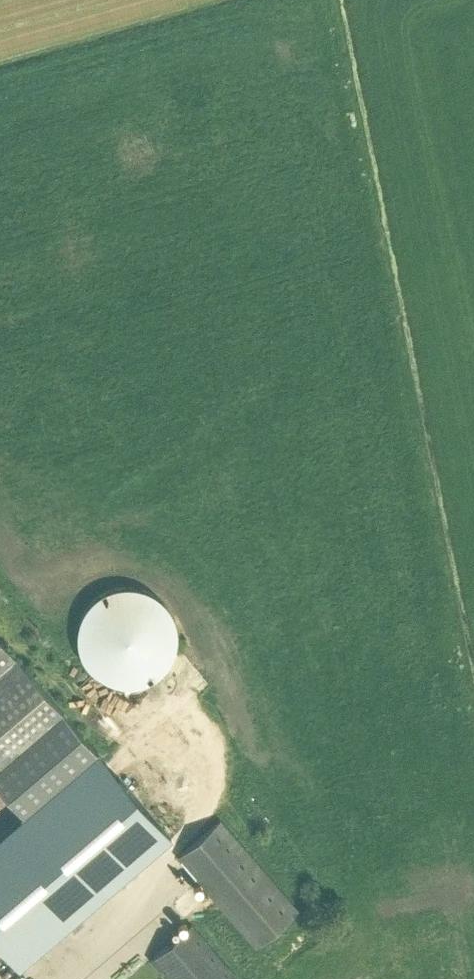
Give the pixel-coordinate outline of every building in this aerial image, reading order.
[(123,685),(130,685),(137,684),(146,681),(152,678),(158,675),(162,671),(166,666),(171,660),(173,654),(175,649),(177,643),(177,637),(177,632),(176,626),(175,621),(174,617),(172,613),(169,608),(167,604),(163,600),(159,597),(154,593),(149,590),(143,588),(138,587),(132,586),(127,585),(122,586),(118,586),(112,588),(106,590),(101,593),(96,596),(90,601),(87,605),(84,609),(81,615),(79,620),(78,626),(77,631),(77,636),(77,641),(78,646),(80,651),(81,656),(83,660),(87,665),(89,668),(95,674),(100,677),(106,681),(112,683),(118,684),(123,685)] [(23,665),(0,638),(0,685),(23,665)] [(63,711),(23,665),(0,685),(0,766),(63,711)] [(0,766),(0,788),(24,815),(99,752),(63,711),(0,766)] [(0,838),(0,942),(22,968),(173,836),(99,752),(61,785),(26,815),(25,816),(0,838)] [(298,910),(253,857),(227,827),(220,819),(189,846),(176,858),(193,878),(195,880),(199,885),(203,890),(204,890),(204,891),(205,891),(229,919),(254,948),(298,910)] [(205,939),(197,930),(192,924),(150,960),(164,976),(165,977),(166,978),(236,978),(238,977),(215,950),(205,939)]
